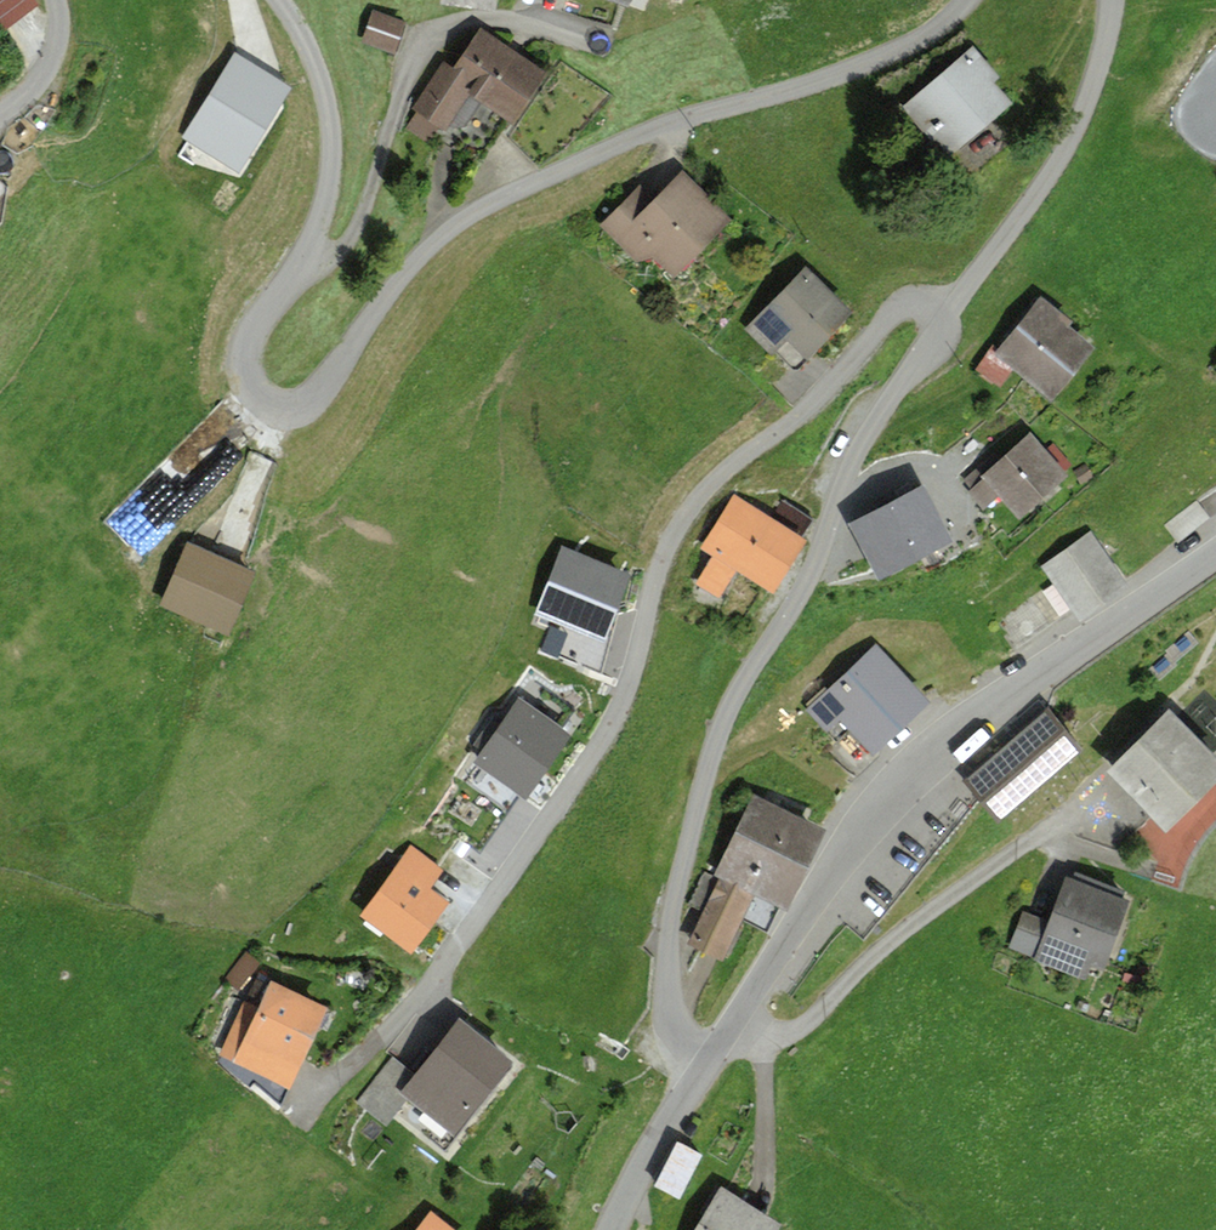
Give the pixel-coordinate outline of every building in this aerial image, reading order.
[(5,29),(39,4),(36,0),(0,0),(0,23),(5,29)] [(442,3),(498,10),(499,0),(443,0),(442,3)] [(408,21),(373,9),(361,41),(396,54),(408,21)] [(481,27),(455,66),(478,81),(470,94),(512,123),(547,71),(481,27)] [(973,44),(901,106),(933,143),(940,138),(954,153),(1013,102),(995,82),(1001,77),(973,44)] [(236,57),(188,135),(239,166),(287,88),(236,57)] [(443,58),(411,108),(417,111),(407,128),(427,141),(438,124),(447,130),(470,94),(478,81),(455,66),(443,58)] [(655,198),(640,184),(600,226),(637,261),(654,255),(676,276),(733,217),(683,169),(655,198)] [(806,265),(745,328),(773,355),(788,339),(808,359),(854,312),(806,265)] [(999,348),(993,344),(975,370),(999,387),(1013,367),(1053,402),(1094,347),(1070,325),(1074,320),(1041,295),(999,348)] [(984,461),(964,479),(971,487),(983,476),(1001,495),(1021,516),(1068,473),(1065,470),(1073,463),(1053,442),(1047,448),(1031,430),(990,468),(984,461)] [(983,476),(971,487),(966,491),(983,510),(1001,495),(983,476)] [(922,482),(850,521),(880,577),(953,539),(922,482)] [(772,516),(736,494),(703,548),(714,555),(696,583),(720,598),(737,572),(775,595),(810,539),(803,534),(813,518),(782,499),(772,516)] [(1210,517),(1196,501),(1165,526),(1178,542),(1210,517)] [(1092,530),(1041,566),(1072,610),(1079,619),(1130,583),(1092,530)] [(256,571),(188,542),(160,606),(229,635),(256,571)] [(628,574),(562,548),(539,608),(605,634),(628,574)] [(878,647),(809,711),(828,732),(838,722),(868,754),(927,699),(878,647)] [(575,709),(535,683),(524,699),(519,696),(503,721),(494,716),(475,745),(482,750),(434,822),(482,854),(520,796),(528,801),(572,734),(563,728),(575,709)] [(1048,706),(963,779),(999,821),(1084,748),(1048,706)] [(1109,768),(1165,830),(1215,780),(1215,755),(1169,706),(1109,768)] [(826,827),(753,793),(714,875),(779,905),(787,909),(826,827)] [(413,845),(361,914),(411,951),(448,901),(431,888),(445,869),(413,845)] [(690,943),(725,959),(739,928),(743,930),(748,921),(767,931),(779,905),(714,875),(706,871),(690,904),(705,911),(690,943)] [(1049,920),(1023,910),(1010,946),(1034,956),(1033,959),(1085,979),(1091,962),(1105,967),(1131,899),(1124,896),(1126,890),(1076,871),(1073,877),(1066,875),(1049,920)] [(222,1049),(219,1055),(291,1087),(328,1004),(271,979),(259,1006),(229,993),(206,1042),(222,1049)] [(394,1053),(356,1100),(387,1125),(410,1096),(455,1132),(513,1060),(459,1017),(416,1071),(394,1053)] [(702,1153),(677,1141),(656,1187),(680,1198),(702,1153)] [(720,1185),(693,1229),(779,1229),(783,1222),(720,1185)] [(415,1229),(458,1229),(431,1209),(415,1229)]
